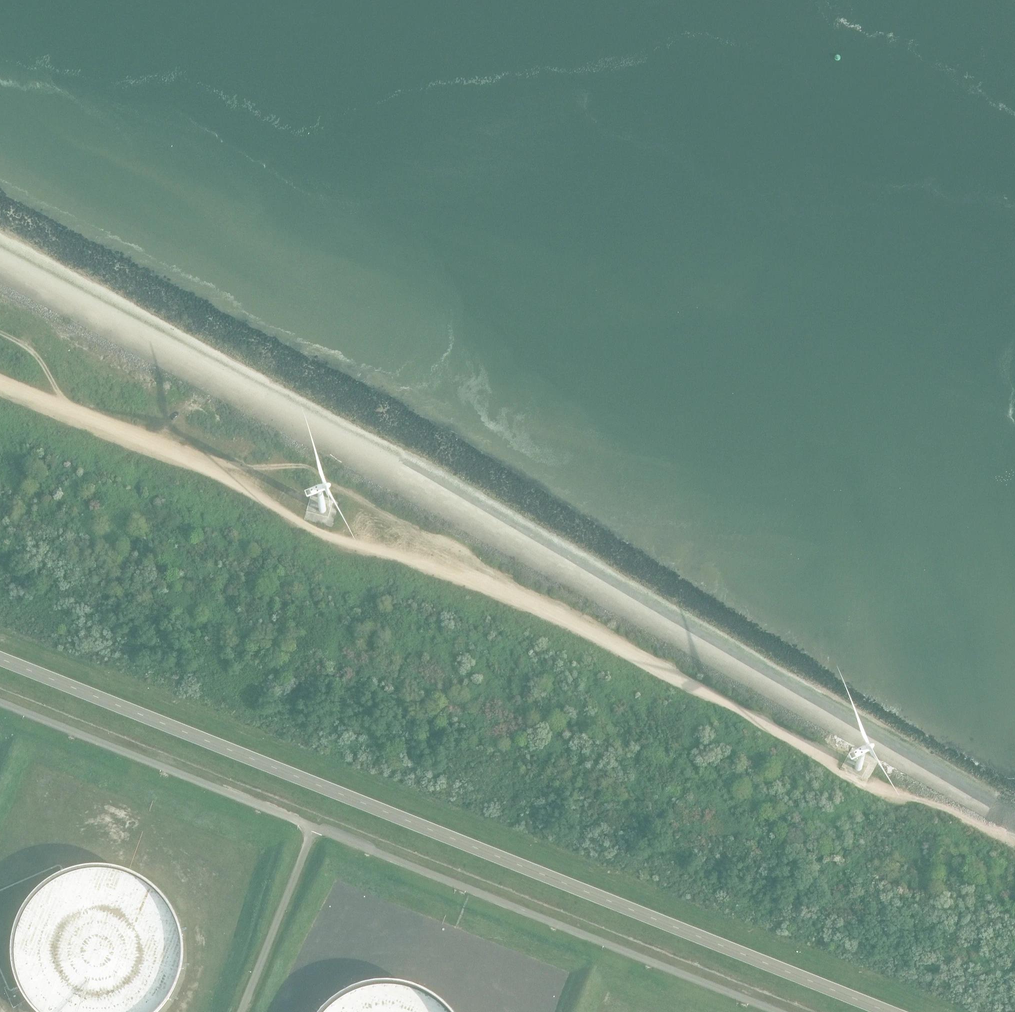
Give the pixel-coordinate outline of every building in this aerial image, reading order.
[(94,868),(66,875),(44,889),(27,909),(18,933),(16,959),(21,984),(36,1009),(40,1011),(161,1011),(165,1009),(180,985),(186,957),(182,928),(169,902),(149,882),(122,870),(94,868)] [(373,981),(346,990),(323,1008),(321,1011),(453,1011),(451,1009),(429,991),(402,981),(373,981)]
